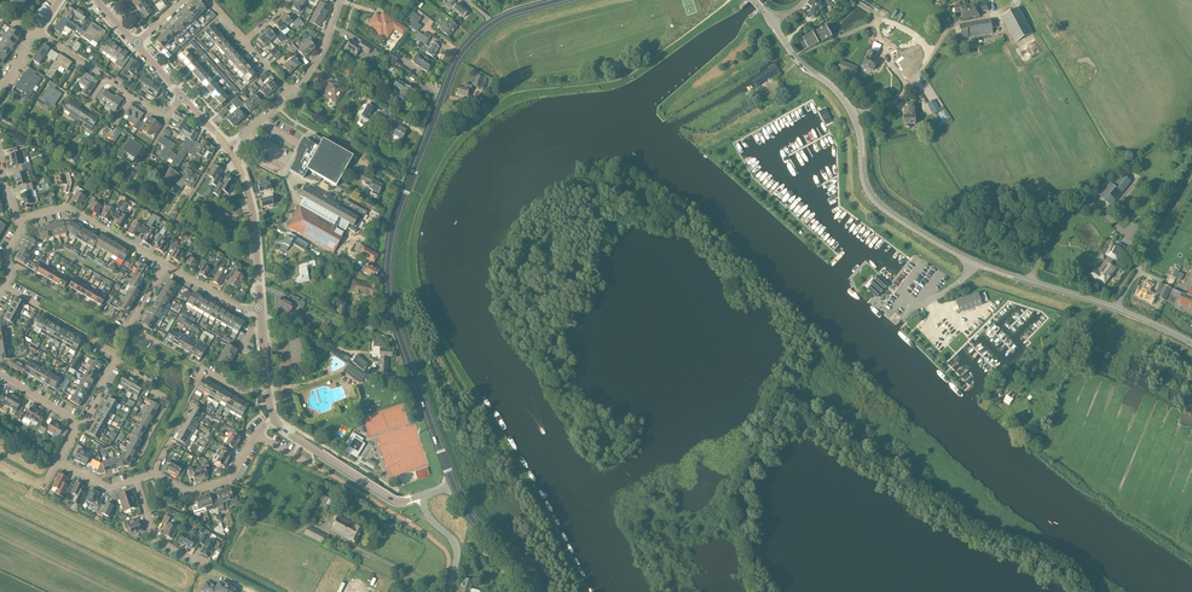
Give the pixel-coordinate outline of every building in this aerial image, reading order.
[(19,9),(28,0),(9,0),(19,9)] [(148,0),(145,2),(136,7),(141,13),(149,8),(152,6),(148,0)] [(811,6),(813,7),(809,13),(815,18),(819,11),(820,12),(825,5),(818,0),(815,0),(811,6)] [(303,6),(294,1),(290,8),(293,10),(292,12),(300,17),(303,10),(301,9),(303,6)] [(200,2),(194,7),(201,14),(206,9),(205,8),(202,5),(200,2)] [(319,2),(314,12),(325,18),(330,7),(319,2)] [(454,8),(456,11),(464,17),(469,11),(461,5),(458,3),(454,8)] [(963,20),(970,18),(968,6),(961,7),(960,3),(956,4),(957,7),(954,7),(955,14),(962,13),(963,20)] [(968,6),(970,18),(979,16),(978,13),(988,11),(987,3),(978,4),(968,6)] [(72,5),(64,17),(63,18),(69,22),(70,21),(74,15),(83,22),(87,16),(72,5)] [(195,19),(201,14),(194,7),(189,12),(195,19)] [(1001,17),(1016,43),(1033,33),(1019,7),(1001,17)] [(149,8),(141,13),(145,20),(153,14),(149,8)] [(190,24),(195,19),(189,12),(183,17),(190,24)] [(325,18),(314,12),(309,22),(320,28),(325,18)] [(376,14),(369,24),(373,27),(384,35),(387,37),(393,28),(398,32),(402,26),(397,23),(386,15),(384,19),(380,16),(376,14)] [(280,20),(287,27),(292,22),(286,15),(280,20)] [(78,27),(70,21),(69,22),(63,18),(64,17),(63,17),(54,29),(60,33),(65,26),(74,33),(74,34),(79,38),(83,32),(83,31),(78,27)] [(178,22),(184,29),(190,24),(183,17),(178,22)] [(991,20),(960,25),(962,39),(993,33),(992,28),(997,27),(996,19),(991,20)] [(287,44),(290,41),(287,38),(281,32),(287,27),(280,20),(274,25),(277,27),(274,30),(284,41),(287,44)] [(301,26),(296,20),(293,23),(297,29),(301,26)] [(421,27),(414,20),(409,26),(417,33),(421,27)] [(172,26),(179,34),(184,29),(178,22),(172,26)] [(445,23),(440,30),(449,37),(457,26),(451,22),(448,25),(445,23)] [(85,33),(83,32),(79,38),(80,35),(90,42),(92,40),(97,44),(105,32),(92,23),(85,33)] [(172,26),(167,31),(174,39),(176,41),(179,39),(176,36),(179,34),(172,26)] [(210,38),(217,32),(212,26),(205,33),(210,38)] [(402,26),(398,32),(403,35),(407,30),(402,26)] [(826,26),(814,32),(820,43),(832,36),(826,26)] [(7,34),(17,41),(21,35),(10,28),(7,34)] [(281,43),(284,41),(274,30),(271,32),(269,30),(263,35),(270,42),(275,37),(281,43)] [(167,31),(161,36),(168,44),(174,39),(167,31)] [(213,45),(215,44),(222,37),(217,32),(210,38),(208,40),(213,45)] [(820,43),(814,32),(813,33),(803,38),(809,49),(820,43)] [(17,41),(7,34),(3,39),(14,46),(17,41)] [(270,42),(263,35),(258,40),(259,41),(257,43),(261,48),(264,46),(264,47),(270,42)] [(163,49),(168,44),(161,36),(156,41),(163,49)] [(301,43),(304,46),(310,53),(316,48),(314,47),(317,44),(309,36),(301,43)] [(417,47),(426,52),(429,47),(426,46),(428,42),(416,36),(414,40),(419,42),(417,47)] [(219,49),(220,49),(227,42),(222,37),(215,44),(217,46),(217,47),(218,48),(219,49)] [(3,39),(0,44),(10,51),(14,46),(3,39)] [(355,57),(360,49),(368,54),(372,48),(362,41),(359,45),(350,39),(344,49),(355,57)] [(119,47),(113,43),(110,41),(107,45),(104,43),(100,49),(112,57),(119,47)] [(77,42),(72,49),(77,52),(82,45),(77,42)] [(232,48),(227,42),(220,49),(224,54),(232,48)] [(429,47),(426,52),(426,53),(433,57),(439,47),(432,42),(429,47)] [(0,44),(0,51),(7,56),(10,51),(0,44)] [(59,55),(49,49),(43,45),(33,61),(39,65),(45,55),(55,61),(59,55)] [(310,53),(304,46),(298,51),(304,58),(310,53)] [(128,53),(119,47),(112,57),(117,61),(115,64),(122,69),(129,58),(126,56),(128,53)] [(290,47),(287,50),(292,55),(294,57),(298,62),(301,59),(294,52),(290,47)] [(224,54),(222,56),(224,59),(227,57),(229,60),(237,53),(232,48),(224,54)] [(273,57),(278,52),(275,48),(269,52),(273,57)] [(183,62),(190,56),(185,50),(178,57),(183,62)] [(871,50),(864,63),(863,65),(874,70),(878,62),(874,60),(878,53),(871,50)] [(282,56),(278,52),(273,57),(276,60),(282,56)] [(391,52),(388,57),(396,62),(400,58),(391,52)] [(96,54),(93,57),(91,61),(95,63),(100,56),(96,53),(96,54)] [(234,65),(242,59),(237,53),(229,60),(234,65)] [(59,54),(59,55),(55,61),(45,75),(51,79),(60,66),(67,71),(72,63),(59,54)] [(420,54),(415,63),(414,63),(427,72),(433,63),(420,54)] [(195,61),(190,56),(183,62),(188,68),(195,61)] [(294,57),(288,62),(295,69),(300,64),(294,57)] [(124,69),(121,73),(126,76),(129,72),(134,76),(139,68),(141,66),(132,59),(125,69),(124,69)] [(239,71),(246,64),(242,59),(234,65),(239,71)] [(200,66),(195,61),(188,68),(192,73),(200,66)] [(841,61),(839,67),(837,71),(855,77),(858,67),(841,61)] [(295,69),(288,62),(283,67),(289,74),(295,69)] [(619,73),(620,72),(627,70),(629,69),(627,62),(616,66),(619,73)] [(775,63),(752,80),(757,86),(779,70),(775,63)] [(244,76),(251,69),(246,64),(239,71),(244,76)] [(396,65),(391,71),(399,77),(404,70),(396,65)] [(205,72),(200,66),(192,73),(197,78),(205,72)] [(256,75),(251,69),(244,76),(249,81),(251,80),(253,81),(257,77),(255,76),(256,75)] [(202,84),(209,77),(205,72),(197,78),(202,84)] [(25,73),(18,84),(23,88),(21,91),(26,94),(25,94),(27,95),(27,94),(30,97),(34,91),(33,91),(37,84),(38,85),(41,79),(34,74),(32,78),(25,73)] [(81,79),(83,80),(81,84),(86,87),(82,93),(87,97),(98,81),(85,73),(81,79)] [(119,75),(116,80),(122,84),(125,79),(119,75)] [(483,89),(486,78),(483,77),(476,75),(473,86),(479,88),(483,89)] [(140,82),(137,87),(145,93),(152,82),(143,76),(143,77),(141,81),(140,82)] [(202,84),(207,89),(214,83),(209,77),(202,84)] [(240,80),(235,84),(237,86),(240,89),(241,91),(245,87),(244,85),(242,87),(239,84),(241,82),(240,80)] [(397,80),(393,87),(400,92),(410,98),(415,92),(405,85),(397,80)] [(40,96),(38,99),(54,110),(56,107),(54,105),(61,94),(54,89),(57,86),(57,85),(50,81),(47,85),(49,86),(42,97),(40,96)] [(265,86),(271,93),(277,88),(271,81),(265,86)] [(152,82),(145,93),(154,99),(161,88),(152,82)] [(336,102),(346,88),(340,84),(337,88),(329,82),(322,93),(336,102)] [(214,83),(207,89),(212,95),(219,88),(214,83)] [(457,94),(466,97),(468,98),(472,86),(465,84),(463,88),(460,86),(457,94)] [(371,96),(375,98),(382,88),(378,85),(371,96)] [(266,98),(271,93),(265,86),(259,90),(266,98)] [(212,95),(217,100),(224,93),(219,88),(212,95)] [(779,90),(773,95),(776,98),(782,94),(779,90)] [(99,101),(115,111),(123,99),(116,95),(115,97),(106,91),(99,101)] [(410,98),(400,92),(396,98),(398,99),(396,104),(401,107),(401,106),(402,106),(404,105),(403,103),(404,104),(405,102),(407,104),(410,98)] [(229,99),(224,93),(217,100),(222,105),(229,99)] [(254,95),(249,100),(255,107),(261,102),(254,95)] [(237,97),(234,100),(245,112),(247,110),(250,112),(255,107),(249,100),(246,103),(244,101),(242,102),(237,97)] [(927,104),(932,113),(940,108),(938,105),(940,104),(937,99),(927,104)] [(78,120),(83,112),(78,109),(81,106),(72,100),(65,111),(78,120)] [(237,110),(233,114),(239,122),(244,117),(242,114),(245,112),(234,100),(231,103),(237,110)] [(368,101),(361,111),(368,115),(375,105),(368,101)] [(127,120),(135,125),(133,128),(137,130),(142,122),(139,120),(143,114),(131,106),(125,115),(129,117),(127,120)] [(907,106),(907,116),(904,116),(905,125),(905,127),(911,127),(910,124),(916,124),(915,115),(916,115),(916,106),(907,106)] [(226,107),(218,115),(222,119),(224,116),(224,115),(229,111),(226,107)] [(822,110),(820,111),(827,124),(832,122),(825,109),(822,110)] [(88,116),(83,112),(78,120),(86,125),(86,126),(85,127),(86,128),(86,130),(87,130),(88,131),(89,131),(90,130),(91,129),(92,128),(98,118),(90,112),(88,116)] [(179,135),(181,132),(185,126),(189,119),(176,112),(172,118),(178,121),(174,128),(172,131),(179,135)] [(375,113),(370,122),(380,128),(385,119),(375,113)] [(239,122),(233,114),(227,119),(233,127),(239,122)] [(161,126),(149,118),(145,124),(142,122),(137,130),(140,132),(142,130),(149,135),(152,132),(155,134),(161,126)] [(389,135),(400,142),(406,133),(402,131),(403,130),(393,124),(390,129),(392,130),(389,135)] [(188,137),(184,143),(193,149),(197,143),(193,141),(198,134),(185,126),(181,132),(188,137)] [(98,140),(103,143),(108,137),(115,141),(121,132),(115,129),(113,132),(106,127),(98,140)] [(297,158),(289,171),(293,173),(296,175),(304,178),(319,183),(322,178),(336,186),(339,181),(344,173),(348,175),(350,171),(352,168),(355,162),(351,160),(353,157),(314,135),(309,142),(304,139),(302,144),(301,145),(300,147),(300,148),(299,148),(300,148),(302,150),(297,158)] [(170,152),(175,144),(162,137),(158,143),(165,147),(159,157),(165,160),(167,157),(170,152)] [(129,139),(122,150),(125,152),(135,158),(142,147),(129,139)] [(195,153),(194,156),(199,160),(201,157),(202,157),(206,151),(212,154),(216,148),(203,140),(200,145),(197,143),(193,149),(197,151),(195,153)] [(187,152),(194,156),(195,153),(197,151),(193,149),(184,143),(177,156),(183,159),(187,152)] [(9,155),(10,161),(22,158),(20,152),(9,155)] [(175,172),(183,159),(177,156),(170,152),(167,157),(173,161),(169,168),(175,172)] [(12,167),(21,165),(22,169),(30,166),(30,167),(29,163),(27,163),(25,157),(22,158),(10,161),(12,167)] [(221,180),(217,178),(222,170),(214,165),(207,176),(212,178),(210,182),(216,187),(218,184),(219,182),(221,180)] [(23,173),(14,175),(16,181),(27,178),(33,176),(31,170),(30,167),(30,166),(22,169),(23,173)] [(169,168),(167,171),(161,181),(167,185),(172,178),(178,181),(182,176),(180,175),(180,176),(175,173),(175,172),(169,168)] [(182,176),(178,181),(183,185),(185,183),(191,186),(193,183),(194,184),(195,183),(199,176),(186,169),(183,173),(182,176)] [(64,175),(55,178),(58,186),(64,185),(66,186),(65,192),(69,193),(71,183),(69,173),(64,175)] [(141,177),(136,174),(132,179),(137,182),(141,177)] [(1099,194),(1098,195),(1111,206),(1131,182),(1123,175),(1122,176),(1121,176),(1110,182),(1109,182),(1099,194)] [(366,182),(365,184),(370,186),(369,189),(373,191),(371,195),(377,198),(382,185),(373,181),(374,178),(368,176),(366,182)] [(17,187),(26,185),(27,189),(35,186),(34,183),(29,184),(27,178),(16,181),(17,187)] [(216,187),(213,193),(220,197),(223,191),(228,193),(228,194),(228,193),(234,183),(226,178),(222,184),(219,182),(218,184),(216,187)] [(258,186),(257,187),(258,189),(259,189),(260,193),(264,191),(265,195),(262,195),(262,196),(273,193),(274,193),(273,187),(271,187),(269,182),(268,183),(267,183),(266,178),(258,180),(259,185),(258,185),(258,186)] [(176,184),(173,189),(174,190),(179,193),(182,188),(176,184)] [(28,192),(19,195),(21,201),(32,198),(31,192),(36,191),(35,186),(27,189),(28,192)] [(72,194),(75,196),(73,200),(81,205),(85,197),(81,195),(84,191),(77,187),(72,194)] [(288,227),(323,247),(323,246),(326,247),(326,248),(333,253),(345,232),(345,231),(347,228),(355,233),(367,212),(346,200),(341,208),(327,201),(329,198),(323,195),(321,197),(305,188),(300,196),(304,199),(300,206),(288,227)] [(263,200),(260,201),(261,204),(260,205),(261,207),(262,207),(262,208),(268,206),(268,208),(270,208),(273,207),(273,206),(273,205),(272,200),(274,199),(273,193),(262,196),(263,200)] [(36,197),(32,198),(21,201),(23,210),(30,208),(29,205),(34,204),(38,203),(36,197)] [(89,210),(97,214),(101,207),(93,202),(95,199),(92,197),(88,204),(91,205),(89,210)] [(224,212),(226,208),(220,204),(218,208),(211,219),(222,227),(229,216),(224,212)] [(101,217),(109,222),(111,217),(115,219),(116,217),(119,210),(121,207),(117,205),(115,210),(113,209),(108,206),(107,207),(101,217)] [(116,217),(115,219),(117,220),(117,221),(115,225),(122,229),(124,227),(129,218),(122,214),(125,208),(122,206),(121,207),(119,210),(116,217)] [(372,211),(379,215),(380,215),(382,212),(373,207),(372,211)] [(70,221),(64,223),(66,233),(69,232),(71,234),(72,234),(76,225),(70,221)] [(64,222),(57,224),(60,235),(66,234),(66,233),(64,223),(64,222)] [(135,222),(128,233),(136,237),(138,232),(142,234),(146,226),(145,226),(143,224),(142,226),(135,222)] [(57,224),(51,226),(54,237),(60,235),(57,224)] [(71,235),(76,238),(82,228),(76,225),(72,234),(71,234),(71,235)] [(48,239),(54,237),(51,226),(45,227),(48,239)] [(144,236),(142,241),(149,245),(156,234),(157,231),(150,226),(149,228),(146,226),(142,234),(144,236)] [(41,240),(48,239),(45,227),(38,229),(40,239),(41,240)] [(82,228),(76,238),(82,242),(88,232),(82,228)] [(28,236),(37,241),(38,239),(40,239),(38,229),(38,230),(32,231),(30,235),(29,235),(28,236)] [(93,235),(88,232),(82,242),(87,245),(93,235)] [(158,244),(155,248),(163,253),(168,245),(162,242),(165,237),(159,233),(154,242),(158,244)] [(93,248),(95,245),(99,238),(93,235),(87,245),(93,248)] [(101,249),(106,238),(101,235),(99,238),(95,245),(101,249)] [(38,242),(37,241),(28,236),(24,242),(35,248),(38,242)] [(286,252),(289,247),(292,240),(286,237),(283,241),(275,243),(276,246),(286,252)] [(106,238),(101,249),(106,252),(112,242),(106,238)] [(299,239),(297,242),(305,247),(307,244),(299,239)] [(24,242),(21,248),(31,254),(35,248),(24,242)] [(112,255),(118,245),(112,242),(106,252),(112,255)] [(183,254),(177,251),(180,247),(173,243),(170,249),(174,252),(171,257),(179,262),(183,254)] [(1095,268),(1090,275),(1103,284),(1104,285),(1116,269),(1111,265),(1114,259),(1118,261),(1123,251),(1125,247),(1118,244),(1116,247),(1111,245),(1106,255),(1109,257),(1099,270),(1095,268)] [(117,258),(123,248),(118,245),(112,255),(117,258)] [(356,253),(357,253),(359,254),(374,263),(378,255),(363,247),(364,246),(361,245),(360,245),(356,253)] [(34,255),(31,254),(21,248),(18,253),(28,259),(28,260),(31,261),(34,255)] [(129,252),(123,248),(117,258),(123,262),(129,252)] [(28,260),(28,259),(18,253),(14,259),(25,265),(28,260)] [(188,261),(185,266),(193,270),(198,262),(190,258),(192,255),(188,253),(185,260),(188,261)] [(214,264),(206,263),(206,262),(202,260),(198,267),(202,269),(199,274),(207,278),(211,271),(213,271),(214,264)] [(228,272),(222,269),(222,268),(225,263),(221,260),(215,270),(218,272),(215,277),(212,281),(220,286),(228,272)] [(309,280),(306,268),(310,267),(310,268),(316,266),(315,261),(309,262),(309,263),(298,265),(299,269),(300,275),(296,281),(298,282),(309,280)] [(369,262),(367,266),(364,273),(375,278),(379,271),(372,268),(373,264),(369,262)] [(37,272),(42,276),(48,267),(42,263),(37,272)] [(137,269),(146,274),(149,269),(140,263),(137,269)] [(232,272),(235,274),(229,284),(238,289),(240,284),(242,285),(246,278),(236,272),(238,268),(235,266),(232,272)] [(48,279),(53,270),(48,267),(42,276),(48,279)] [(146,274),(137,269),(134,274),(143,279),(146,274)] [(53,282),(58,273),(53,270),(48,279),(53,282)] [(59,285),(64,276),(58,273),(53,282),(59,285)] [(143,279),(134,274),(131,280),(140,285),(143,279)] [(64,276),(59,285),(64,288),(67,290),(69,287),(72,281),(69,279),(64,276)] [(872,286),(869,290),(877,297),(888,285),(878,276),(877,276),(870,284),(872,286)] [(74,278),(72,281),(69,287),(75,290),(80,281),(74,278)] [(137,290),(140,285),(131,280),(128,285),(130,287),(130,286),(137,290)] [(165,286),(175,291),(179,286),(169,280),(165,286)] [(353,280),(351,291),(351,292),(375,297),(378,286),(353,280)] [(85,284),(80,281),(75,290),(80,293),(85,284)] [(85,296),(90,287),(85,284),(80,293),(85,296)] [(1142,287),(1137,294),(1150,303),(1155,296),(1150,292),(1153,288),(1147,284),(1144,289),(1142,287)] [(140,291),(137,290),(130,286),(130,287),(127,292),(136,297),(140,291)] [(162,291),(172,297),(175,291),(165,286),(162,291)] [(1165,286),(1159,298),(1164,301),(1170,289),(1165,286)] [(90,299),(96,290),(90,287),(85,296),(90,299)] [(96,302),(101,293),(96,290),(90,299),(96,302)] [(172,297),(162,291),(158,297),(169,303),(172,297)] [(133,302),(136,297),(127,292),(124,297),(133,302)] [(101,293),(96,302),(101,306),(106,297),(101,293)] [(187,303),(193,306),(199,296),(193,293),(187,303)] [(979,293),(956,302),(955,302),(956,305),(957,304),(960,313),(983,305),(979,293)] [(1182,293),(1178,303),(1191,309),(1191,298),(1182,293)] [(198,309),(204,299),(199,296),(193,306),(198,309)] [(124,297),(121,302),(130,308),(133,302),(124,297)] [(165,309),(169,303),(158,297),(155,303),(165,309)] [(289,313),(294,304),(299,306),(301,303),(292,298),(290,301),(282,297),(277,306),(289,313)] [(12,303),(22,309),(25,303),(15,298),(12,303)] [(204,313),(210,302),(204,299),(198,309),(204,313)] [(120,309),(122,310),(122,311),(123,311),(127,313),(130,308),(121,302),(118,301),(114,308),(120,311),(120,309)] [(210,302),(204,313),(210,316),(215,306),(210,302)] [(22,309),(12,303),(9,308),(19,314),(22,309)] [(152,308),(162,314),(165,309),(155,303),(152,308)] [(347,319),(350,305),(340,303),(337,318),(347,319)] [(210,316),(215,319),(221,309),(215,306),(210,316)] [(19,314),(9,308),(6,313),(16,319),(19,314)] [(159,320),(162,314),(152,308),(149,314),(159,320)] [(221,323),(227,312),(221,309),(215,319),(221,323)] [(221,323),(227,326),(233,316),(227,312),(221,323)] [(13,324),(16,319),(6,313),(3,319),(13,324)] [(156,325),(159,320),(149,314),(145,319),(156,325)] [(41,330),(47,320),(41,317),(37,315),(33,321),(38,324),(36,327),(41,330)] [(238,319),(233,316),(227,326),(232,329),(238,319)] [(7,328),(13,327),(14,325),(0,317),(0,329),(7,328)] [(323,332),(331,320),(326,317),(319,330),(323,332)] [(152,331),(156,325),(145,319),(142,325),(152,331)] [(244,322),(238,319),(232,329),(238,332),(244,322)] [(40,332),(45,335),(52,323),(47,320),(41,330),(40,332)] [(185,320),(184,323),(183,325),(188,328),(191,323),(186,320),(185,320)] [(45,335),(50,338),(57,326),(52,323),(45,335)] [(55,341),(56,338),(62,329),(57,326),(50,338),(55,341)] [(61,341),(67,331),(62,329),(56,338),(61,341)] [(66,344),(72,334),(67,331),(61,341),(66,344)] [(177,334),(171,331),(166,339),(172,343),(177,334)] [(179,331),(177,334),(172,343),(178,346),(184,335),(179,331)] [(65,347),(70,350),(77,337),(72,334),(66,344),(67,344),(65,347)] [(185,334),(184,335),(178,346),(183,349),(190,338),(185,334)] [(75,352),(77,350),(82,340),(77,337),(70,350),(75,352)] [(375,337),(374,345),(380,345),(380,350),(379,350),(379,356),(380,356),(379,373),(387,373),(388,356),(392,356),(392,351),(389,351),(384,350),(385,343),(375,337)] [(196,341),(190,338),(183,349),(189,353),(196,341)] [(189,353),(195,356),(200,347),(201,345),(196,341),(189,353)] [(227,344),(224,350),(234,356),(238,350),(227,344)] [(200,347),(195,356),(200,359),(205,351),(207,348),(201,345),(200,347)] [(231,362),(234,356),(224,350),(221,356),(231,362)] [(4,360),(12,359),(11,353),(1,354),(2,361),(4,360)] [(358,355),(352,362),(363,371),(369,364),(358,355)] [(231,362),(221,356),(217,362),(227,368),(231,362)] [(5,364),(15,370),(23,374),(24,372),(29,362),(29,363),(22,359),(20,363),(15,360),(15,359),(12,359),(4,360),(5,364)] [(102,366),(93,360),(90,359),(87,364),(89,365),(90,366),(99,371),(102,366)] [(29,362),(24,372),(29,375),(35,365),(33,364),(29,362)] [(35,365),(29,375),(34,378),(40,368),(36,366),(37,363),(35,362),(33,364),(35,365)] [(360,382),(365,375),(349,364),(346,368),(352,373),(353,371),(356,373),(353,377),(360,382)] [(99,371),(90,366),(89,365),(86,370),(96,376),(99,371)] [(40,368),(34,378),(39,381),(45,371),(43,370),(40,368)] [(45,371),(39,381),(44,383),(50,374),(46,371),(47,369),(45,368),(43,370),(45,371)] [(86,370),(84,376),(93,381),(96,376),(86,370)] [(55,377),(49,386),(55,389),(59,382),(60,380),(60,379),(56,377),(58,374),(55,373),(54,376),(55,377)] [(50,374),(44,383),(49,386),(55,377),(54,376),(50,374)] [(118,385),(123,388),(129,377),(125,374),(118,385)] [(93,381),(84,376),(81,381),(91,386),(93,381)] [(127,387),(129,388),(134,380),(129,377),(123,388),(125,389),(127,387)] [(134,380),(129,388),(132,390),(130,392),(132,394),(139,383),(134,380)] [(203,380),(198,388),(196,391),(202,394),(204,391),(209,383),(203,380)] [(91,386),(81,381),(78,386),(88,391),(91,386)] [(139,383),(132,394),(137,397),(144,386),(139,383)] [(204,391),(209,395),(214,386),(209,383),(204,391)] [(997,390),(996,392),(1000,396),(1002,393),(1001,393),(1004,388),(1001,385),(1000,386),(997,390)] [(88,391),(78,386),(75,391),(85,396),(88,391)] [(220,389),(214,386),(209,395),(207,398),(213,401),(220,389)] [(225,393),(220,389),(213,401),(219,404),(221,401),(222,398),(225,393)] [(85,396),(75,391),(72,396),(82,401),(85,396)] [(6,398),(2,396),(0,400),(0,407),(1,408),(3,404),(9,408),(15,397),(9,393),(6,398)] [(226,404),(231,396),(225,393),(222,398),(221,401),(226,404)] [(79,407),(82,401),(72,396),(69,401),(79,407)] [(237,399),(231,396),(226,404),(225,407),(230,411),(237,399)] [(19,406),(22,401),(15,397),(9,408),(16,412),(13,415),(17,418),(23,408),(19,406)] [(106,403),(115,409),(118,403),(109,398),(106,403)] [(243,403),(237,399),(230,411),(236,414),(240,407),(243,403)] [(147,406),(156,412),(159,406),(150,401),(147,406)] [(115,409),(106,403),(103,408),(112,414),(115,409)] [(248,406),(243,403),(240,407),(236,414),(242,417),(243,414),(248,406)] [(141,411),(144,412),(153,417),(156,412),(147,406),(147,407),(144,405),(141,411)] [(43,415),(31,407),(26,416),(38,423),(35,429),(38,431),(38,430),(42,423),(39,422),(43,415)] [(192,413),(202,419),(205,413),(195,407),(192,413)] [(112,414),(103,408),(100,413),(109,419),(112,414)] [(21,412),(17,419),(22,421),(26,415),(21,412)] [(153,417),(144,412),(140,418),(150,423),(153,417)] [(109,419),(100,413),(97,418),(106,424),(109,419)] [(202,419),(192,413),(189,418),(199,424),(202,419)] [(103,429),(106,424),(97,418),(94,423),(103,429)] [(150,423),(140,418),(137,423),(146,429),(150,423)] [(199,424),(189,418),(185,423),(196,429),(199,424)] [(43,423),(42,423),(38,430),(45,434),(47,430),(59,437),(58,439),(62,441),(67,431),(63,429),(64,428),(52,421),(49,426),(43,423)] [(94,423),(91,428),(100,434),(101,434),(103,435),(106,430),(103,429),(94,423)] [(143,434),(146,429),(137,423),(134,429),(143,434)] [(196,429),(185,423),(182,429),(193,435),(196,429)] [(364,426),(359,427),(362,437),(367,435),(364,426)] [(100,434),(91,428),(88,434),(97,439),(100,434)] [(229,439),(239,444),(242,439),(236,435),(238,432),(232,428),(230,432),(232,433),(229,439)] [(130,435),(132,436),(140,440),(143,434),(134,429),(130,435)] [(190,440),(193,435),(182,429),(179,434),(190,440)] [(363,439),(352,432),(345,444),(349,446),(346,451),(356,457),(364,444),(361,443),(363,439)] [(187,446),(190,440),(179,434),(176,440),(178,441),(176,444),(184,449),(186,445),(187,446)] [(142,441),(140,440),(132,436),(129,441),(138,447),(142,441)] [(236,450),(239,444),(229,439),(226,444),(223,442),(221,446),(228,450),(229,446),(236,450)] [(126,447),(135,452),(138,447),(129,441),(126,447)] [(74,460),(80,463),(85,452),(82,451),(83,448),(77,445),(74,452),(77,453),(74,460)] [(216,455),(218,456),(229,462),(232,456),(226,453),(228,450),(221,446),(220,449),(219,449),(216,455)] [(135,452),(126,447),(123,453),(123,454),(133,459),(132,458),(135,452)] [(85,452),(80,463),(86,466),(89,459),(92,461),(95,454),(90,451),(88,454),(85,452)] [(130,463),(133,459),(123,454),(122,456),(121,457),(124,467),(126,466),(127,467),(130,466),(131,464),(130,463)] [(124,467),(121,457),(121,456),(114,458),(117,468),(123,466),(124,467)] [(171,474),(177,463),(179,460),(174,457),(173,458),(170,456),(166,462),(169,464),(166,470),(171,474)] [(218,456),(215,461),(213,460),(211,464),(218,467),(219,464),(226,468),(229,462),(218,456)] [(117,468),(114,458),(108,460),(111,470),(117,468)] [(105,472),(111,470),(108,460),(101,462),(102,464),(100,464),(96,472),(100,475),(101,474),(102,474),(105,473),(105,472)] [(177,463),(171,474),(177,477),(180,471),(184,473),(187,466),(181,463),(178,461),(177,463)] [(203,464),(203,466),(198,468),(201,479),(208,477),(206,473),(210,472),(207,462),(203,464)] [(190,478),(194,477),(195,481),(201,479),(198,468),(192,470),(192,467),(187,468),(190,478)] [(65,484),(68,478),(65,477),(65,476),(64,475),(62,474),(61,475),(59,474),(56,479),(56,478),(54,482),(55,482),(52,487),(57,489),(55,493),(63,497),(69,486),(65,484)] [(76,482),(71,493),(75,495),(73,499),(72,502),(79,506),(81,502),(84,495),(85,493),(82,491),(84,486),(76,482)] [(226,501),(230,500),(231,504),(238,502),(236,494),(232,495),(230,488),(223,490),(226,501)] [(99,507),(102,499),(97,497),(99,494),(92,490),(88,498),(87,498),(85,502),(93,506),(94,505),(99,507)] [(218,500),(215,501),(217,508),(218,512),(224,511),(223,506),(222,503),(226,501),(223,490),(216,492),(218,500)] [(124,511),(135,507),(136,505),(135,503),(134,502),(133,502),(134,502),(133,501),(133,502),(132,499),(133,499),(132,499),(130,492),(130,491),(119,495),(124,511)] [(209,494),(202,496),(206,508),(207,511),(214,509),(217,508),(215,501),(211,502),(209,494)] [(206,508),(202,496),(195,498),(197,505),(192,506),(194,515),(207,512),(206,508)] [(108,517),(113,506),(112,505),(110,504),(109,504),(106,503),(104,507),(101,506),(102,505),(101,504),(97,514),(102,517),(103,515),(108,517)] [(166,525),(170,518),(165,515),(161,523),(166,525)] [(363,528),(353,523),(338,515),(331,530),(346,538),(356,543),(363,528)] [(137,519),(124,523),(126,529),(127,528),(129,528),(131,534),(133,533),(133,535),(143,531),(141,524),(139,524),(138,523),(137,518),(137,519)] [(172,539),(177,527),(169,523),(163,534),(172,539)] [(326,535),(308,526),(304,534),(321,543),(326,535)] [(195,539),(198,533),(192,530),(189,536),(183,533),(178,542),(191,549),(196,539),(195,539)] [(214,542),(214,544),(206,540),(207,537),(203,535),(200,542),(204,545),(200,553),(209,558),(214,549),(215,550),(217,549),(219,544),(219,543),(216,541),(214,542)] [(470,589),(472,581),(464,579),(460,591),(479,591),(470,589)] [(201,591),(203,591),(233,591),(234,591),(229,588),(229,587),(225,585),(225,586),(220,583),(217,588),(206,582),(201,591)]
